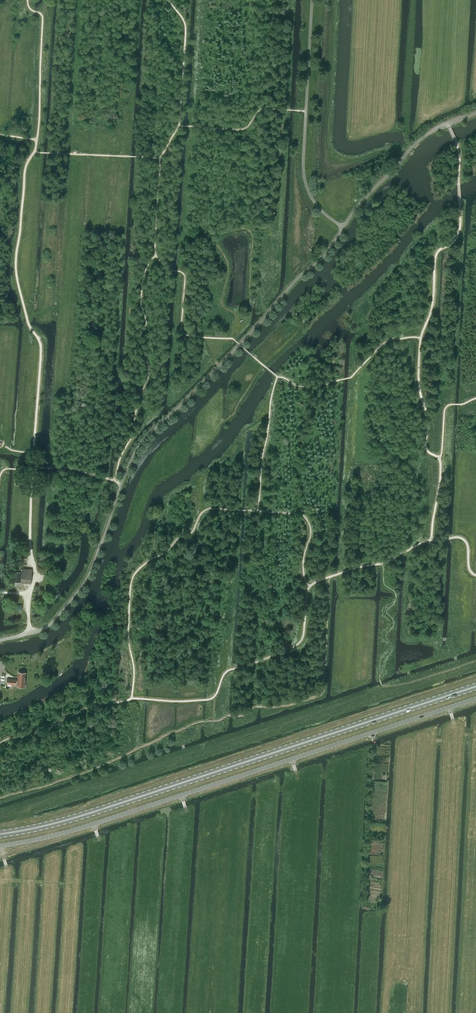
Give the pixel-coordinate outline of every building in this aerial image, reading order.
[(22,568),(21,582),(23,582),(31,583),(32,568),(22,568)] [(8,679),(7,684),(16,685),(16,683),(18,683),(18,684),(25,685),(26,673),(19,672),(18,681),(16,681),(16,679),(8,679)]
